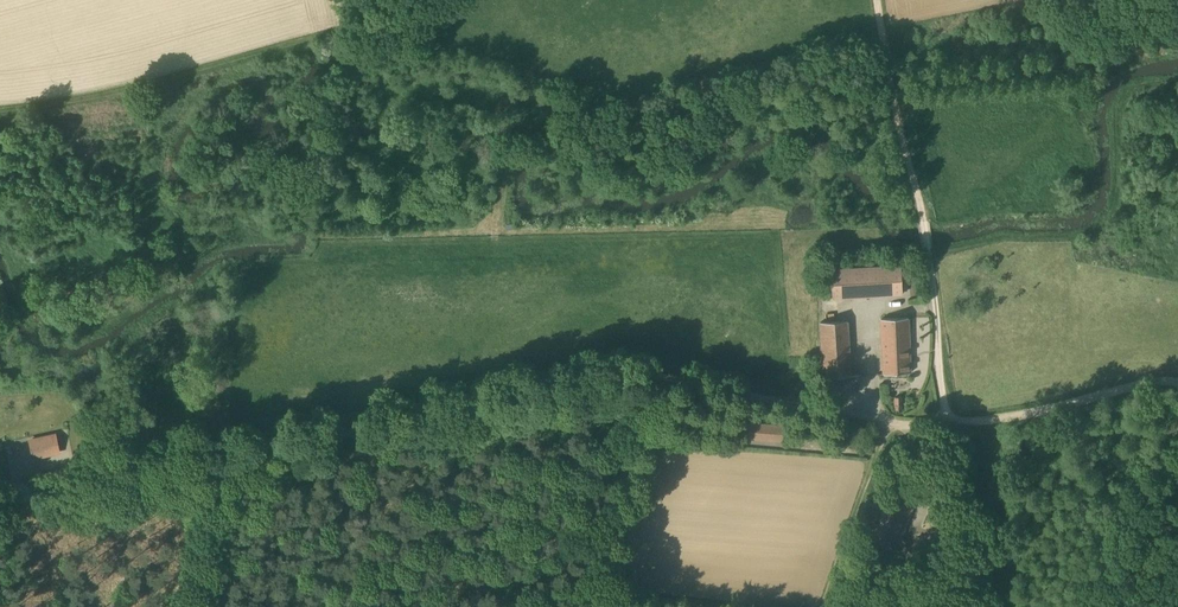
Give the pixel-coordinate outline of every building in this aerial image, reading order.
[(832,299),(902,295),(900,265),(830,269),(832,299)] [(881,318),(883,374),(910,373),(908,317),(881,318)] [(823,378),(851,376),(847,321),(820,322),(823,378)] [(784,425),(747,422),(745,439),(783,442),(784,425)] [(56,434),(28,440),(32,460),(60,454),(56,434)] [(889,502),(873,534),(889,541),(904,509),(889,502)]
